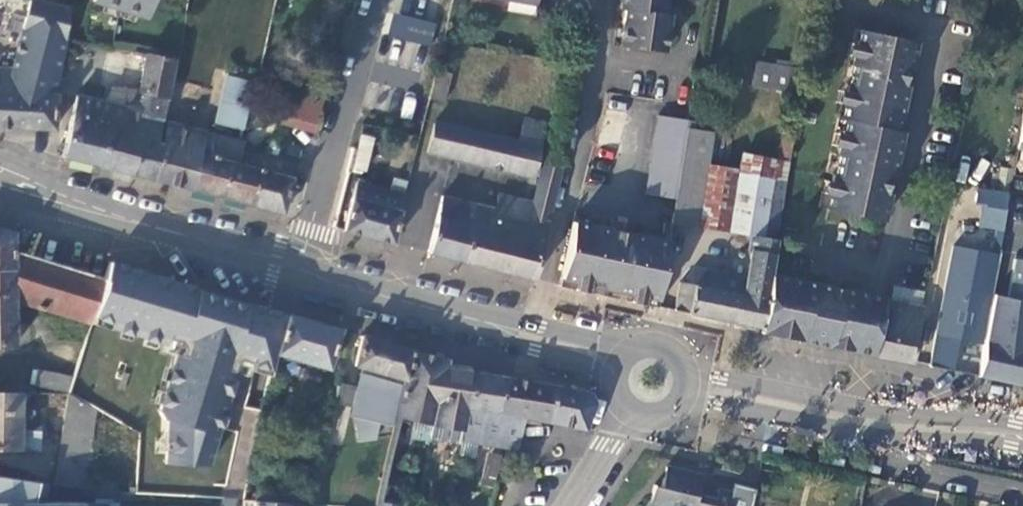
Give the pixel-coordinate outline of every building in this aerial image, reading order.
[(52,127),(55,80),(68,7),(64,6),(59,4),(43,0),(29,0),(12,68),(0,67),(0,125),(52,127)] [(102,2),(117,7),(127,11),(140,15),(156,20),(172,25),(180,1),(180,0),(96,0),(102,2)] [(669,21),(669,17),(661,16),(663,0),(619,0),(618,10),(625,11),(624,23),(629,32),(627,50),(664,55),(669,21)] [(100,10),(116,15),(117,7),(102,2),(100,10)] [(116,15),(139,23),(140,15),(127,11),(117,7),(116,15)] [(389,37),(431,45),(436,22),(393,14),(389,37)] [(154,28),(156,20),(140,15),(139,23),(154,28)] [(620,49),(627,50),(629,32),(624,23),(620,49)] [(917,45),(861,33),(843,123),(849,125),(846,141),(841,142),(831,194),(834,199),(832,213),(884,223),(889,198),(887,197),(890,180),(893,181),(903,135),(898,134),(908,87),(905,86),(908,69),(912,70),(917,45)] [(139,110),(107,102),(104,114),(101,128),(105,129),(103,139),(97,164),(133,174),(142,138),(155,141),(173,59),(133,49),(133,53),(144,55),(139,80),(144,81),(143,89),(125,85),(121,101),(140,105),(139,110)] [(755,60),(751,88),(787,93),(791,65),(755,60)] [(322,114),(332,69),(303,62),(293,107),(322,114)] [(451,75),(437,71),(430,99),(443,103),(451,75)] [(221,122),(241,127),(253,81),(226,74),(223,90),(228,91),(221,122)] [(101,128),(93,126),(99,100),(76,94),(62,155),(97,164),(103,139),(105,129),(101,128)] [(99,100),(93,126),(101,128),(104,114),(107,102),(99,100)] [(426,150),(531,176),(538,146),(517,141),(444,124),(446,113),(439,111),(436,122),(433,122),(426,150)] [(646,194),(675,199),(677,186),(687,128),(688,119),(660,114),(646,194)] [(522,119),(517,141),(538,146),(544,124),(522,119)] [(243,141),(166,120),(160,143),(151,179),(191,189),(199,155),(237,164),(241,148),(243,141)] [(713,133),(687,128),(677,186),(675,199),(671,223),(697,228),(699,228),(709,171),(715,133),(713,133)] [(374,138),(361,134),(352,168),(365,171),(374,138)] [(142,138),(133,174),(151,179),(160,143),(158,142),(155,141),(142,138)] [(262,154),(241,148),(237,164),(199,155),(191,189),(251,205),(261,170),(263,170),(267,155),(262,154)] [(281,213),(295,163),(267,155),(263,170),(261,170),(251,205),(281,213)] [(743,157),(739,177),(730,234),(754,238),(775,240),(780,208),(787,165),(743,157)] [(439,197),(428,253),(533,279),(560,169),(542,165),(533,204),(498,195),(494,210),(439,197)] [(739,177),(709,171),(699,228),(730,234),(739,177)] [(382,190),(380,189),(355,183),(343,230),(364,236),(367,236),(370,237),(391,244),(407,181),(392,177),(388,191),(382,190)] [(611,234),(574,226),(562,280),(658,299),(667,246),(631,238),(611,234)] [(612,226),(611,234),(631,238),(633,230),(612,226)] [(749,283),(738,280),(737,284),(736,290),(735,296),(740,297),(736,325),(760,330),(769,278),(775,240),(754,238),(749,269),(751,269),(749,283)] [(956,248),(933,368),(956,372),(962,341),(983,345),(999,256),(956,248)] [(995,296),(981,377),(1022,386),(1022,261),(1018,260),(1011,299),(995,296)] [(249,306),(111,264),(105,282),(93,317),(112,323),(110,329),(178,347),(161,411),(165,418),(170,419),(166,463),(208,466),(240,361),(240,358),(238,357),(237,356),(240,345),(243,345),(245,344),(246,343),(254,316),(253,314),(252,313),(248,311),(249,306)] [(699,289),(729,294),(730,289),(736,290),(737,284),(728,282),(701,277),(699,289)] [(921,308),(891,302),(878,299),(862,296),(802,285),(769,278),(760,330),(759,334),(786,339),(853,353),(876,357),(909,364),(921,309),(921,308)] [(561,288),(657,308),(658,299),(562,280),(561,288)] [(729,294),(699,289),(690,287),(684,314),(736,325),(740,297),(735,296),(736,290),(730,289),(729,294)] [(240,361),(273,371),(277,356),(282,338),(288,316),(250,305),(249,306),(248,311),(252,313),(253,314),(254,316),(246,343),(245,344),(243,345),(240,345),(237,356),(238,357),(240,358),(240,361)] [(277,356),(330,370),(341,332),(288,316),(282,338),(277,356)] [(379,426),(395,430),(398,419),(406,383),(412,353),(362,338),(356,368),(362,369),(357,389),(357,392),(349,391),(346,403),(354,405),(353,409),(351,419),(355,420),(358,445),(376,443),(379,426)] [(406,438),(427,443),(427,441),(444,363),(412,353),(406,383),(398,419),(410,422),(406,438)] [(446,372),(448,364),(444,363),(427,441),(461,447),(469,410),(467,410),(473,376),(446,372)] [(40,371),(38,385),(67,390),(70,376),(40,371)] [(501,380),(473,376),(467,410),(469,410),(502,416),(507,381),(501,380)] [(556,389),(507,381),(502,416),(469,410),(461,447),(467,448),(468,443),(519,449),(525,418),(551,423),(556,389)] [(340,385),(336,405),(353,409),(354,405),(346,403),(349,391),(357,392),(357,389),(340,385)] [(551,423),(586,430),(596,405),(591,395),(556,389),(551,423)] [(27,392),(0,391),(0,452),(25,453),(27,392)] [(503,455),(490,453),(484,479),(498,482),(503,455)] [(757,486),(734,481),(732,491),(719,488),(718,490),(716,499),(698,495),(700,486),(703,475),(666,466),(661,487),(654,485),(650,502),(647,505),(752,505),(757,486)] [(46,484),(0,479),(0,505),(39,505),(46,484)] [(718,490),(700,486),(698,495),(716,499),(718,490)]
